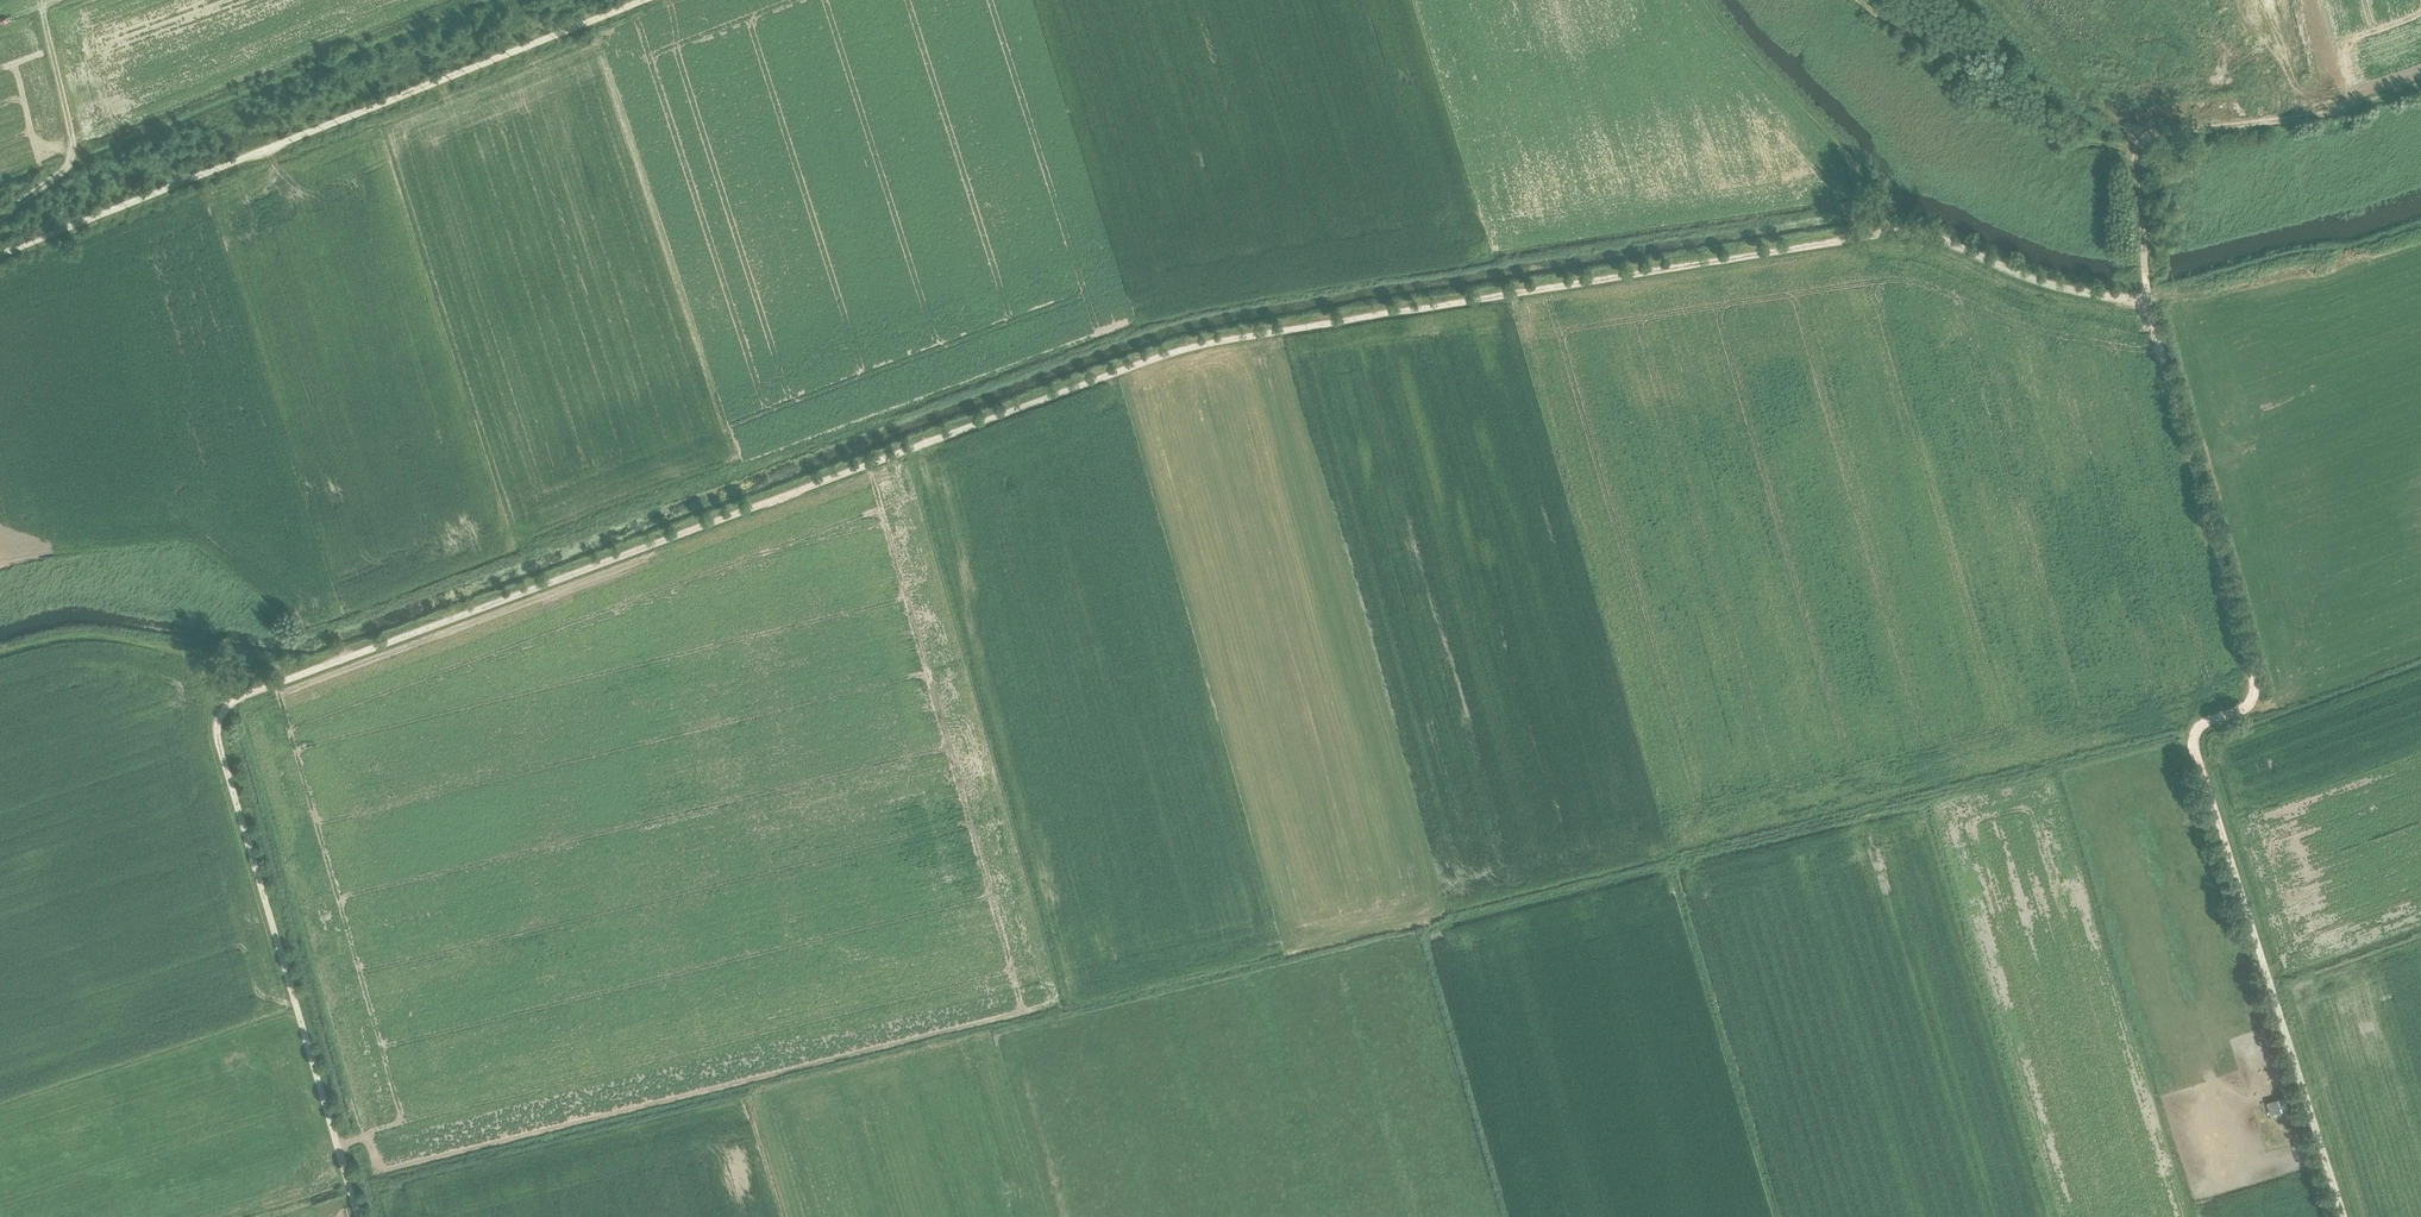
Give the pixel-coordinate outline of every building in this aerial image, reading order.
[(2272,1112),(2284,1108),(2280,1095),(2267,1099),(2272,1112)]
